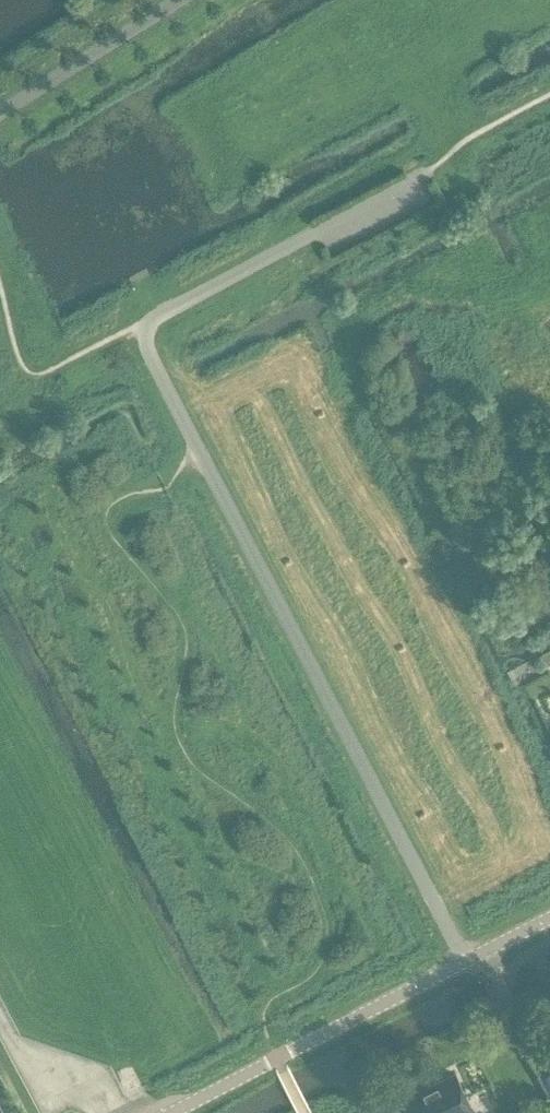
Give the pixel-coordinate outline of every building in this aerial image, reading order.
[(404,1097),(412,1112),(458,1112),(473,1105),(455,1071),(404,1097)]
